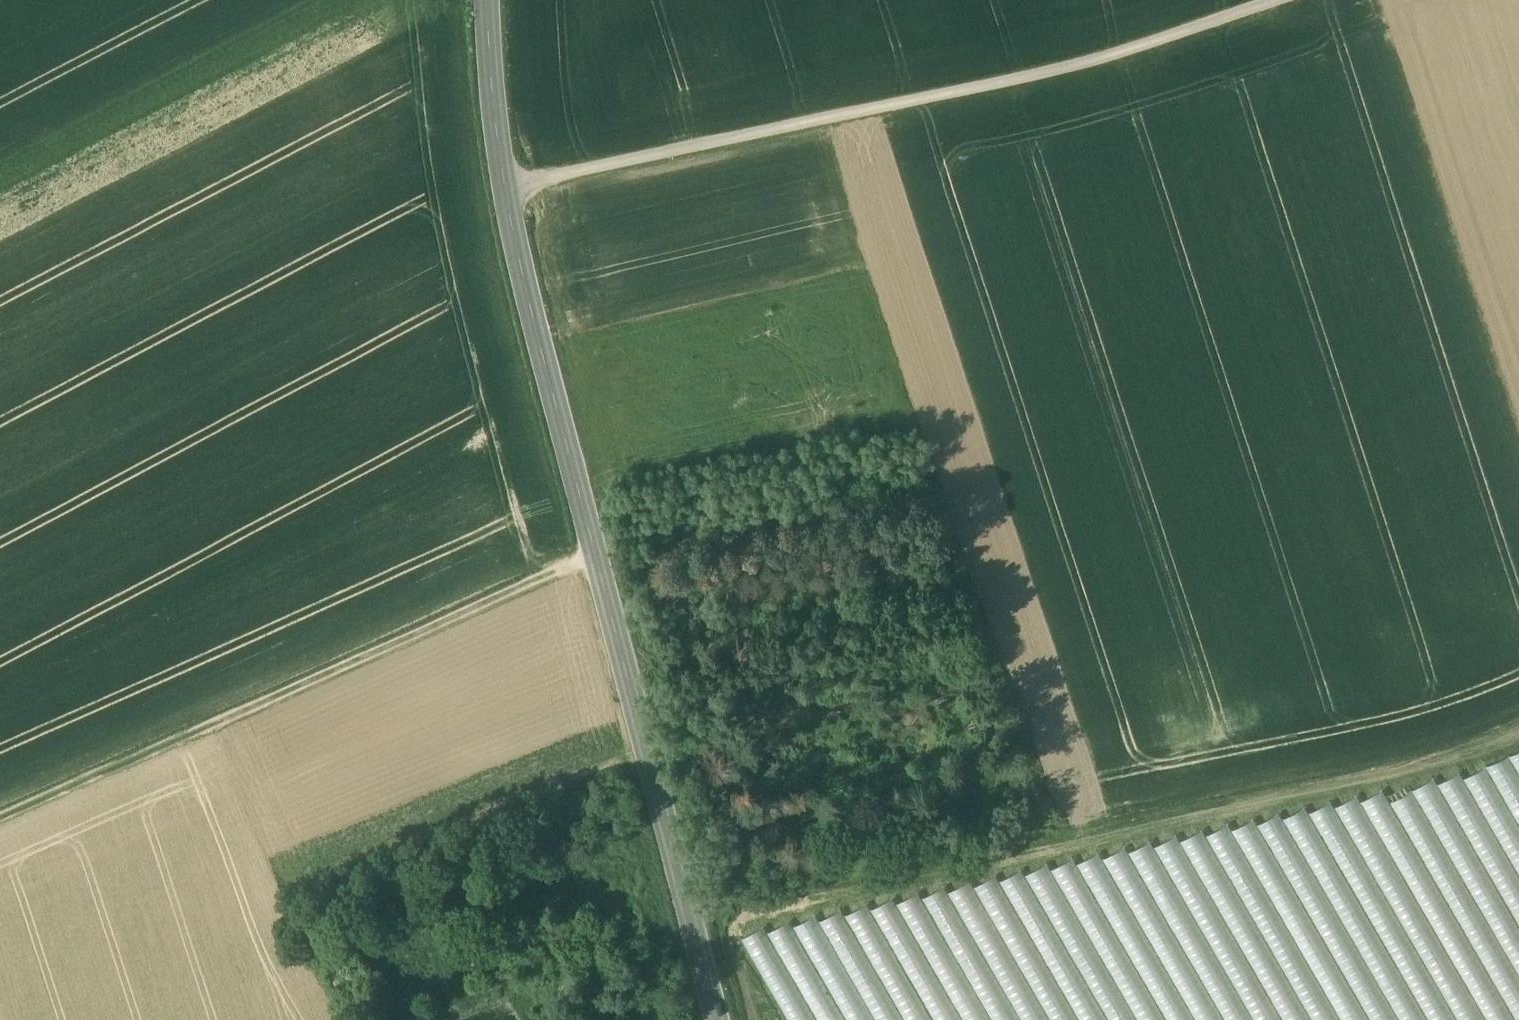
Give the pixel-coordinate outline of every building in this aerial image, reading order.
[(1466,782),(1462,776),(1416,782),(1388,797),(1382,787),(1360,799),(1357,793),(1334,806),(1330,799),(1308,811),(1317,827),(806,896),(815,913),(803,919),(783,922),(767,931),(764,925),(743,936),(788,1019),(1518,1019),(1518,753),(1466,782)]
